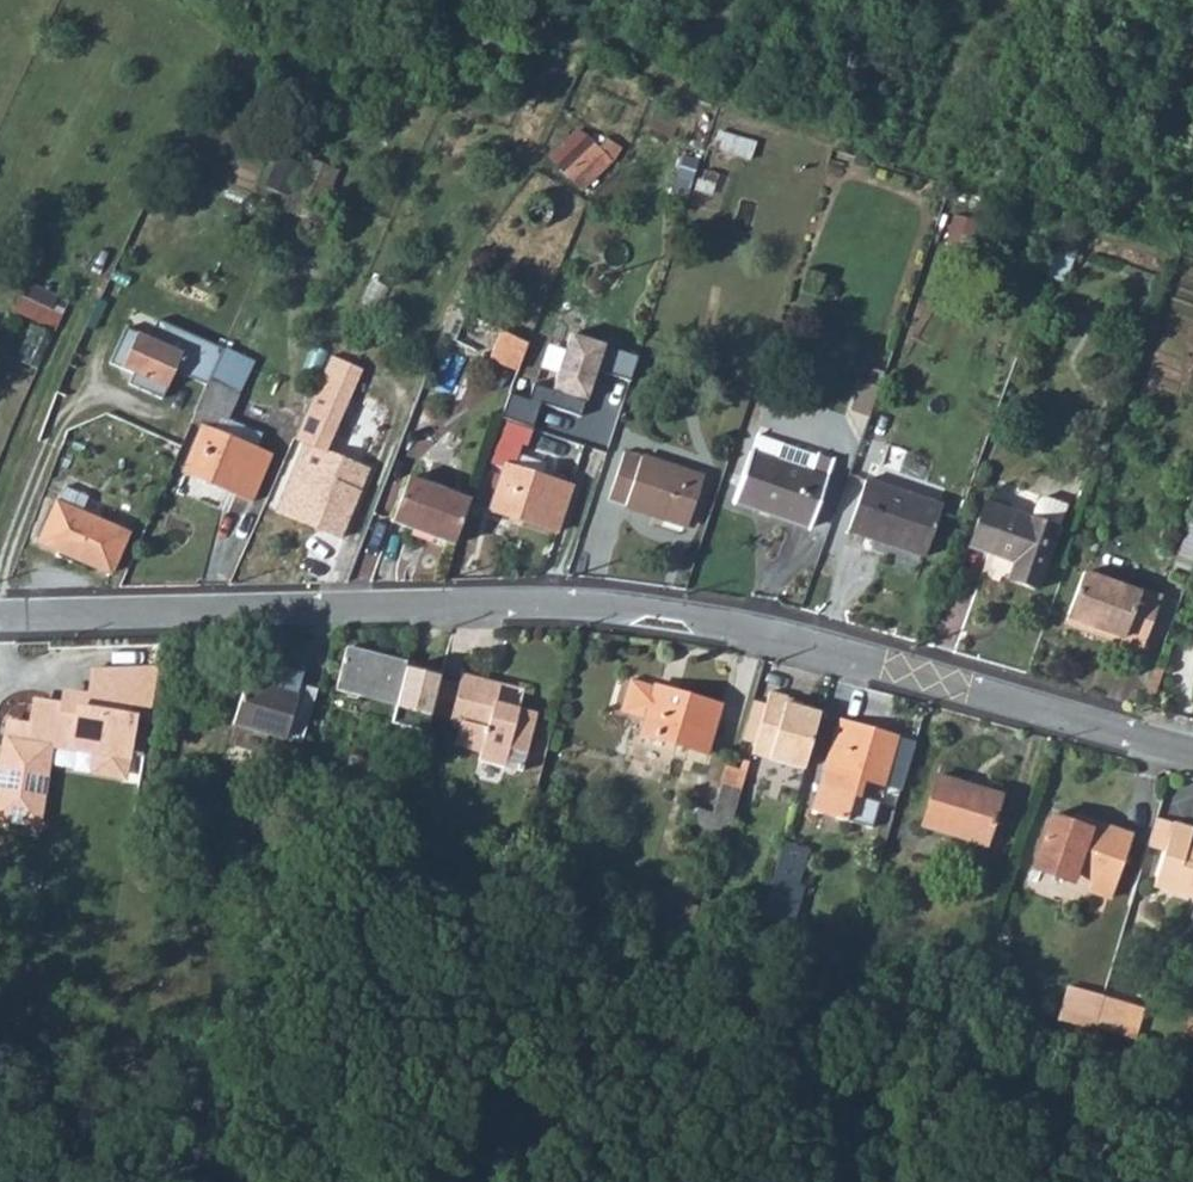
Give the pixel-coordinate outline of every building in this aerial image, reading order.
[(560,145),(576,163),(604,139),(588,121),(560,145)] [(604,139),(576,163),(590,179),(618,155),(604,139)] [(313,160),(292,208),(316,220),(338,172),(313,160)] [(55,328),(71,299),(28,277),(12,306),(55,328)] [(456,292),(447,315),(472,323),(480,299),(472,297),(456,292)] [(125,319),(108,354),(131,365),(126,376),(159,392),(173,364),(205,379),(207,375),(222,345),(157,312),(148,330),(125,319)] [(571,327),(552,382),(586,394),(596,363),(630,375),(639,350),(571,327)] [(521,368),(531,340),(502,328),(491,357),(521,368)] [(222,345),(207,375),(237,389),(251,358),(222,345)] [(298,420),(292,431),(301,434),(274,501),(335,526),(360,459),(325,445),(320,442),(351,375),(326,362),(298,420)] [(205,379),(187,418),(194,422),(177,464),(245,490),(262,448),(255,445),(261,429),(226,415),(237,389),(207,375),(205,379)] [(853,410),(870,415),(880,387),(864,380),(853,410)] [(501,409),(487,451),(503,456),(488,500),(553,524),(569,480),(513,460),(521,437),(525,439),(532,421),(501,409)] [(758,433),(752,451),(735,499),(811,526),(828,478),(834,460),(758,433)] [(620,448),(605,496),(683,520),(697,471),(620,448)] [(388,512),(449,534),(466,488),(405,465),(388,512)] [(944,501),(868,478),(850,530),(927,554),(944,501)] [(72,498),(56,491),(37,530),(106,558),(123,520),(95,507),(102,491),(79,481),(72,498)] [(1041,584),(1070,501),(1048,493),(1040,497),(1034,514),(989,498),(973,545),(1018,560),(1013,574),(1041,584)] [(1082,569),(1066,614),(1121,635),(1121,639),(1142,646),(1161,589),(1139,581),(1136,588),(1082,569)] [(334,693),(391,708),(397,683),(406,650),(348,637),(334,693)] [(406,650),(397,683),(416,688),(425,655),(406,650)] [(268,663),(276,665),(278,658),(270,656),(268,663)] [(244,674),(233,717),(288,731),(299,687),(302,676),(304,665),(278,658),(276,665),(268,663),(264,679),(244,674)] [(461,676),(451,710),(460,712),(454,737),(480,744),(479,751),(506,758),(511,740),(527,744),(538,704),(497,693),(502,674),(464,663),(461,676)] [(27,696),(22,735),(40,736),(39,748),(87,755),(86,777),(120,783),(148,669),(87,667),(81,690),(56,688),(52,700),(27,696)] [(461,676),(440,669),(430,705),(450,711),(451,710),(461,676)] [(718,696),(653,676),(653,677),(628,669),(619,700),(643,708),(638,724),(703,743),(718,696)] [(321,680),(302,676),(299,687),(288,731),(305,736),(321,680)] [(772,684),(754,744),(802,757),(817,703),(789,696),(789,689),(772,684)] [(863,767),(900,778),(915,728),(838,706),(823,755),(825,755),(813,797),(872,815),(880,789),(858,783),(863,767)] [(918,810),(984,831),(1000,780),(934,760),(918,810)] [(743,780),(722,773),(713,800),(693,795),(683,829),(724,841),(743,780)] [(1093,811),(1076,805),(1056,797),(1039,845),(1094,865),(1091,874),(1113,883),(1136,819),(1095,805),(1093,811)] [(1078,798),(1076,805),(1093,811),(1095,805),(1078,798)] [(1149,835),(1162,839),(1171,812),(1158,807),(1149,835)] [(1162,839),(1152,876),(1192,889),(1192,837),(1187,835),(1192,818),(1171,812),(1162,839)] [(774,855),(763,895),(772,898),(795,906),(808,864),(774,855)] [(688,872),(675,905),(682,908),(695,874),(688,872)] [(1063,1002),(1091,1012),(1098,989),(1102,978),(1074,969),(1063,1002)] [(1091,1012),(1087,1022),(1117,1033),(1129,999),(1098,989),(1091,1012)] [(1129,999),(1117,1033),(1126,1036),(1137,1002),(1129,999)]
